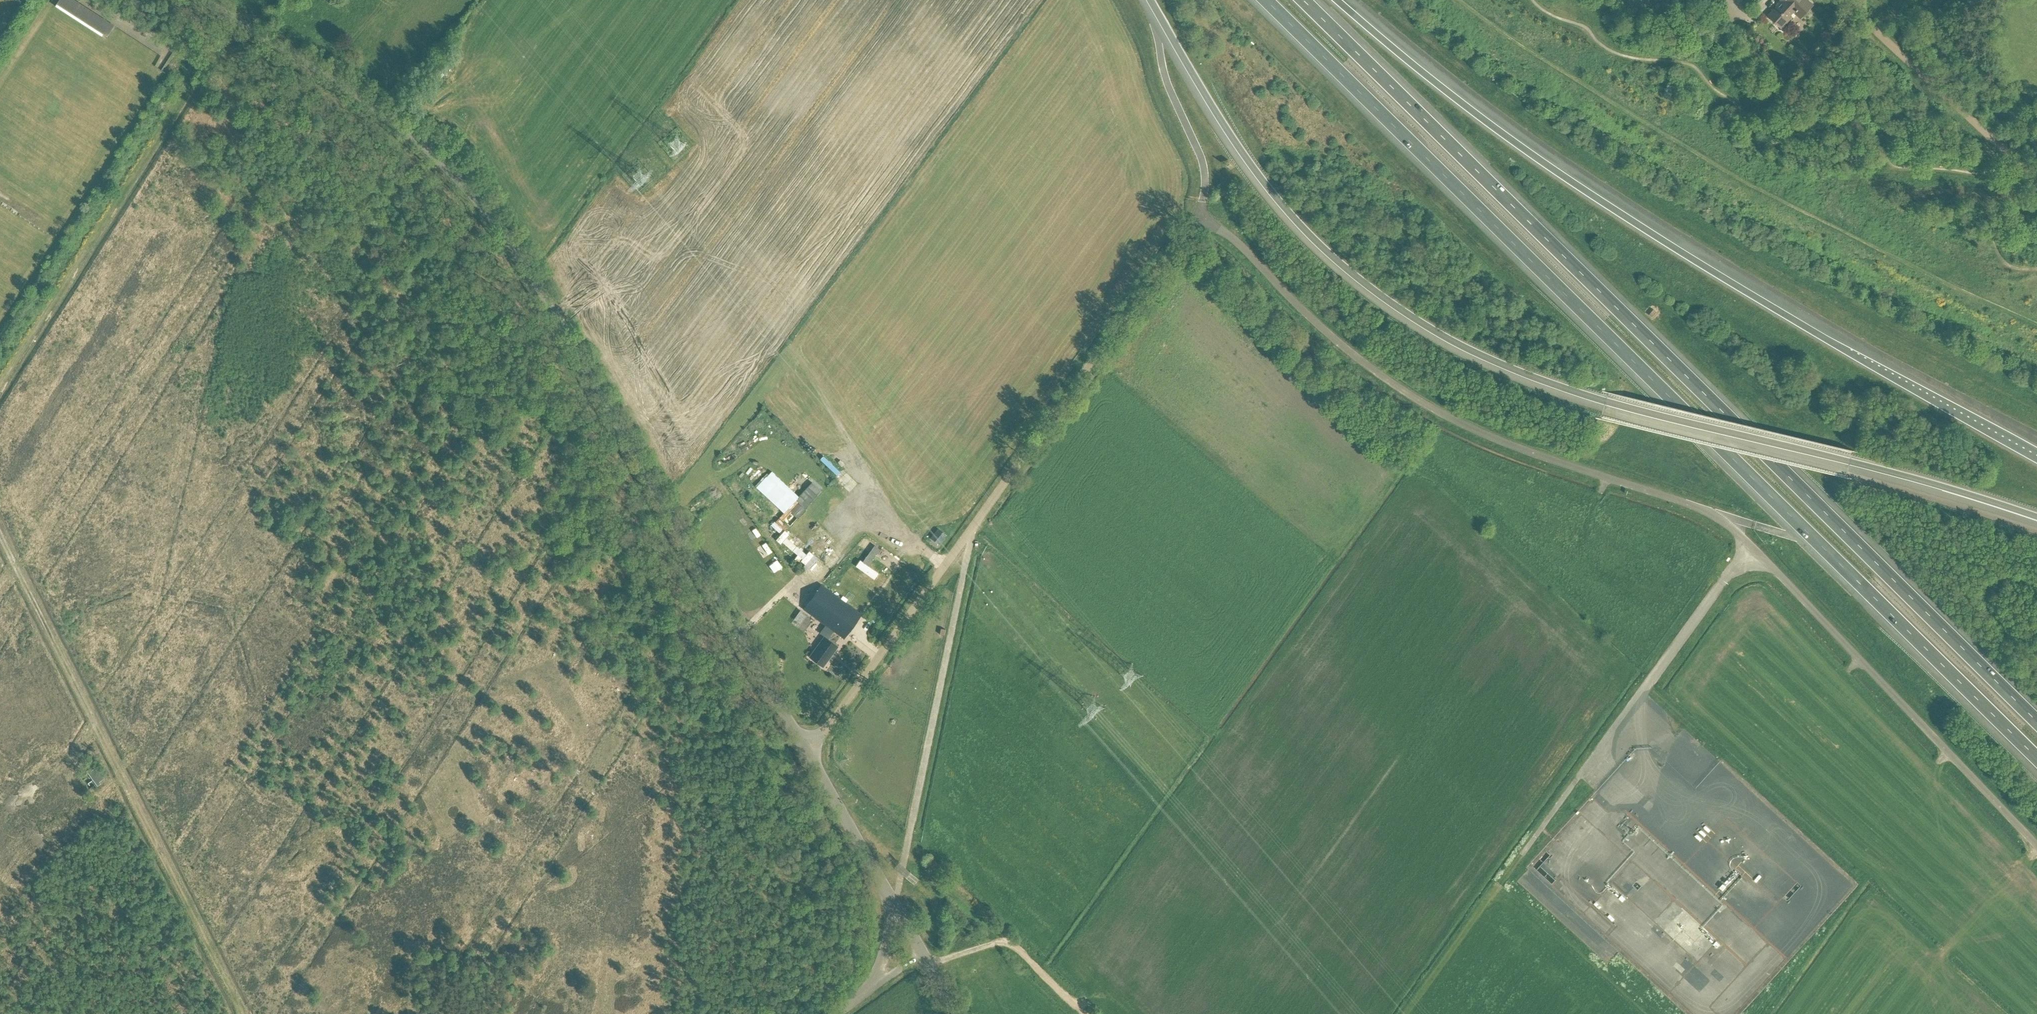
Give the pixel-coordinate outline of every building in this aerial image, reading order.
[(106,39),(115,25),(75,0),(59,0),(55,6),(106,39)] [(1782,1),(1768,16),(1781,28),(1795,13),(1801,18),(1811,7),(1804,0),(1781,0),(1782,1)] [(424,95),(434,84),(430,80),(420,91),(424,95)] [(779,453),(785,445),(781,442),(775,450),(779,453)] [(815,478),(819,472),(813,468),(809,473),(815,478)] [(842,477),(852,488),(860,480),(850,469),(842,477)] [(762,482),(769,475),(766,472),(759,479),(762,482)] [(805,508),(821,491),(812,482),(795,500),(798,502),(790,511),(797,518),(805,509),(805,508)] [(976,486),(971,495),(980,500),(985,491),(976,486)] [(765,514),(771,521),(777,514),(771,508),(765,514)] [(787,533),(790,528),(779,520),(776,525),(787,533)] [(946,535),(937,529),(931,537),(940,543),(946,535)] [(877,550),(883,540),(873,535),(868,545),(877,550)] [(853,540),(846,550),(850,553),(857,543),(853,540)] [(932,556),(941,565),(949,557),(940,548),(932,556)] [(794,559),(798,563),(802,558),(797,555),(794,559)] [(812,565),(821,574),(827,567),(818,559),(812,565)] [(879,591),(889,580),(867,560),(857,572),(879,591)] [(838,646),(834,644),(840,636),(844,638),(861,614),(821,585),(803,609),(833,631),(827,639),(824,636),(809,657),(823,667),(838,646)] [(87,771),(98,786),(101,784),(99,782),(104,778),(97,767),(92,771),(90,769),(87,771)] [(1598,827),(1604,827),(1603,801),(1589,801),(1589,815),(1583,815),(1583,823),(1598,823),(1598,827)] [(1709,954),(1719,941),(1708,932),(1712,927),(1688,908),(1681,915),(1679,914),(1668,928),(1697,951),(1706,941),(1713,947),(1710,950),(1706,947),(1700,954),(1703,956),(1706,952),(1709,954)]
